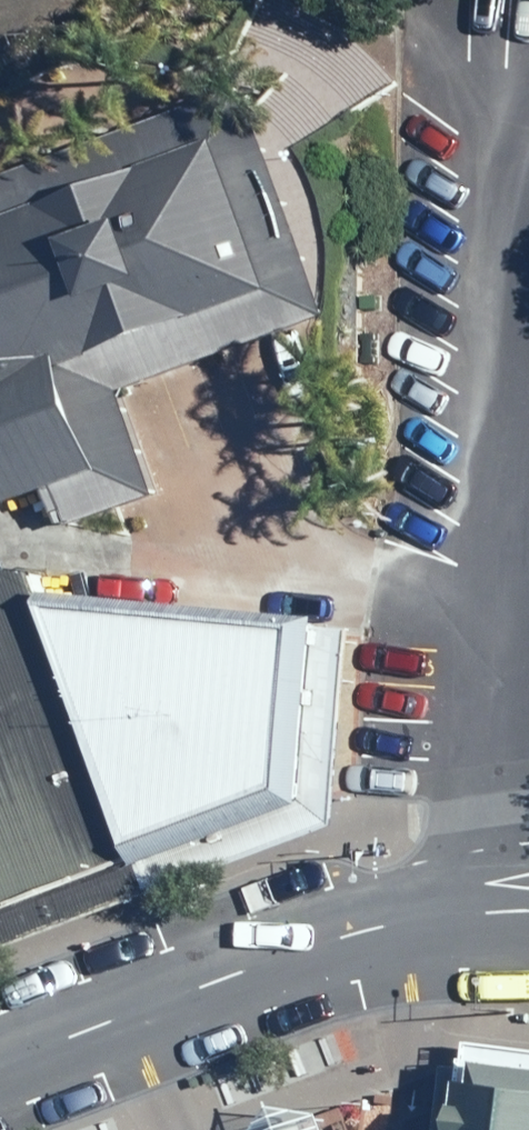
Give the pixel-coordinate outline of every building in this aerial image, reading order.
[(3,507),(53,487),(70,529),(165,491),(126,392),(332,311),(242,81),(0,176),(0,499),(3,507)] [(147,843),(302,783),(313,621),(56,603),(41,572),(20,566),(0,574),(0,911),(151,853),(147,843)] [(478,1042),(474,1071),(449,1067),(441,1129),(528,1129),(528,1048),(478,1042)]
